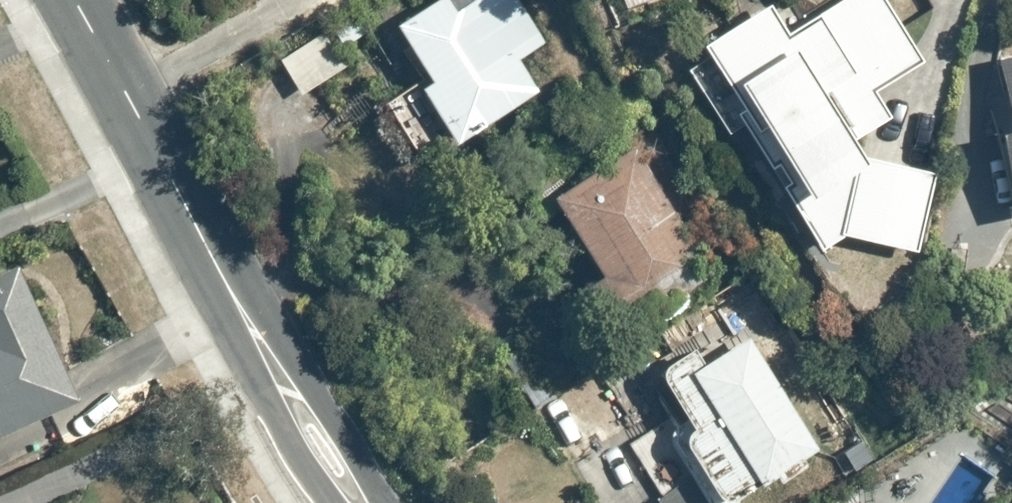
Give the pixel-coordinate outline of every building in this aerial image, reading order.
[(254,14),(275,0),(245,0),(254,14)] [(435,1),(391,30),(425,82),(416,88),(456,151),(545,94),(518,52),(528,45),(499,0),(434,0),(435,1)] [(697,44),(729,98),(737,93),(803,205),(791,214),(816,253),(843,240),(915,253),(932,173),(862,161),(851,140),(889,120),(879,102),(926,76),(886,0),(844,0),(800,23),(796,14),(779,23),(769,6),(697,44)] [(361,18),(284,68),(303,96),(343,70),(335,58),(371,34),(361,18)] [(1011,211),(1011,59),(997,62),(1009,127),(996,130),(1011,211)] [(391,91),(359,111),(402,178),(434,157),(391,91)] [(679,257),(698,246),(641,150),(552,203),(597,279),(567,298),(603,358),(698,302),(690,289),(695,285),(679,257)] [(79,402),(18,265),(0,273),(0,437),(79,402)] [(739,321),(655,373),(690,429),(677,437),(718,502),(750,502),(744,494),(768,480),(774,488),(809,466),(806,462),(821,453),(739,321)]
